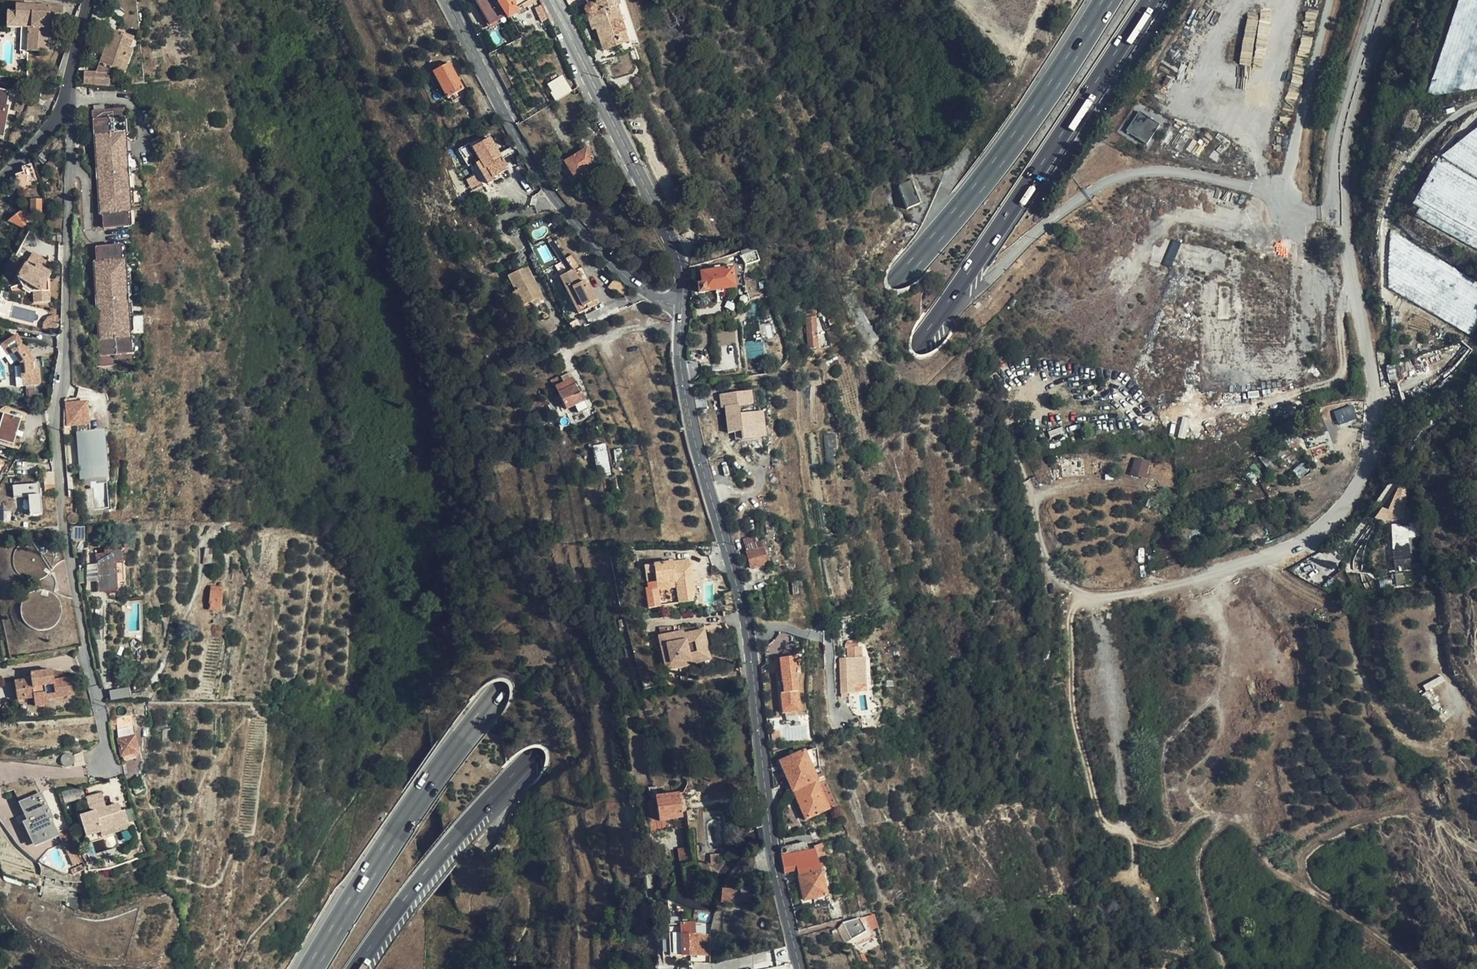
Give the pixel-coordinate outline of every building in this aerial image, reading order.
[(499,1),(498,0),(479,0),(476,2),(489,24),(505,16),(500,7),(498,8),(495,4),(499,1)] [(499,1),(495,4),(498,8),(500,7),(505,16),(506,17),(509,15),(516,12),(515,10),(530,0),(502,0),(499,1)] [(616,0),(586,0),(588,5),(584,7),(584,9),(585,12),(586,13),(592,29),(595,28),(603,51),(609,49),(612,56),(624,52),(622,44),(628,42),(616,7),(618,6),(616,0)] [(640,46),(624,0),(616,0),(618,6),(616,7),(628,42),(622,44),(624,52),(640,46)] [(49,20),(50,5),(5,2),(4,10),(3,20),(18,21),(17,52),(47,53),(49,20)] [(547,15),(541,3),(534,6),(540,18),(547,15)] [(64,6),(50,5),(49,20),(63,20),(64,6)] [(4,10),(0,10),(0,29),(10,29),(9,51),(17,52),(18,21),(3,20),(4,10)] [(123,74),(132,53),(129,51),(132,41),(111,33),(95,74),(83,74),(83,84),(108,84),(108,73),(110,69),(123,74)] [(609,49),(603,51),(606,58),(612,56),(609,49)] [(462,89),(449,62),(432,71),(446,98),(462,89)] [(572,90),(563,75),(548,84),(553,92),(551,93),(556,100),(572,90)] [(125,172),(123,144),(122,137),(121,121),(120,114),(92,116),(100,215),(103,215),(104,230),(126,228),(125,214),(129,214),(129,207),(126,179),(125,172)] [(507,167),(489,139),(472,149),(480,163),(476,165),(488,186),(495,181),(493,179),(505,173),(503,170),(507,167)] [(595,164),(586,150),(565,162),(574,177),(595,164)] [(51,172),(58,165),(53,159),(45,165),(51,172)] [(37,184),(31,164),(22,167),(24,172),(16,175),(22,189),(37,184)] [(1476,244),(1476,190),(1439,169),(1418,206),(1429,212),(1427,216),(1476,244)] [(41,212),(41,200),(30,200),(31,213),(41,212)] [(23,210),(9,220),(28,230),(23,210)] [(1394,229),(1391,288),(1472,335),(1476,327),(1476,278),(1394,229)] [(555,238),(551,240),(563,263),(567,260),(555,238)] [(746,265),(760,262),(754,248),(743,251),(746,265)] [(93,266),(99,326),(132,322),(131,306),(130,299),(128,271),(127,264),(121,265),(119,249),(96,252),(97,265),(93,266)] [(22,280),(25,285),(28,283),(38,289),(38,295),(38,304),(53,304),(52,281),(55,276),(46,271),(51,263),(38,255),(22,280)] [(572,258),(567,260),(571,269),(573,272),(574,272),(578,270),(572,258)] [(567,260),(563,263),(567,271),(571,269),(567,260)] [(734,286),(731,264),(714,267),(714,271),(701,273),(703,286),(698,287),(699,294),(704,293),(704,292),(734,286)] [(528,267),(509,275),(524,306),(531,302),(535,300),(537,304),(545,301),(528,267)] [(599,306),(590,288),(587,290),(584,284),(581,286),(574,272),(561,278),(579,315),(599,306)] [(524,306),(509,275),(506,277),(514,293),(511,295),(518,309),(524,306)] [(28,283),(25,285),(27,289),(38,295),(38,289),(28,283)] [(614,284),(610,291),(624,299),(629,291),(614,284)] [(818,315),(820,345),(828,344),(825,314),(818,315)] [(818,347),(815,318),(807,319),(810,348),(818,347)] [(132,322),(99,326),(102,367),(136,364),(136,357),(134,341),(134,335),(132,322)] [(37,370),(37,364),(31,356),(34,354),(22,336),(6,347),(13,357),(18,354),(25,365),(26,370),(20,371),(20,382),(28,382),(28,387),(42,385),(41,371),(37,370)] [(748,355),(765,355),(764,342),(748,343),(748,355)] [(837,358),(825,362),(828,368),(839,364),(837,358)] [(584,400),(569,370),(552,379),(559,394),(556,395),(561,407),(565,405),(567,409),(584,400)] [(31,391),(30,390),(25,390),(23,386),(9,385),(9,393),(39,401),(39,393),(31,391)] [(739,405),(754,403),(753,389),(720,393),(722,407),(726,406),(729,432),(736,432),(737,439),(766,436),(764,411),(740,414),(739,405)] [(90,396),(69,398),(70,403),(66,403),(68,421),(77,420),(78,428),(88,460),(88,461),(89,461),(89,462),(90,462),(90,463),(91,463),(92,463),(93,463),(109,462),(106,426),(93,427),(90,396)] [(1340,427),(1354,420),(1355,415),(1355,410),(1353,405),(1333,413),(1340,427)] [(7,414),(0,435),(0,441),(14,446),(24,420),(7,414)] [(108,425),(106,426),(109,462),(93,463),(92,463),(91,463),(90,463),(90,462),(89,462),(89,461),(88,461),(88,460),(78,428),(76,428),(80,475),(112,472),(108,425)] [(1291,451),(1284,441),(1272,450),(1279,459),(1291,451)] [(1134,457),(1132,474),(1148,476),(1151,459),(1134,457)] [(54,492),(53,473),(45,473),(45,492),(54,492)] [(31,515),(43,514),(40,481),(13,484),(14,497),(29,496),(31,515)] [(1403,523),(1408,496),(1394,493),(1391,510),(1380,507),(1378,518),(1403,523)] [(1401,558),(1413,556),(1407,525),(1396,527),(1401,558)] [(768,565),(763,548),(762,549),(760,543),(759,543),(757,537),(743,540),(751,569),(768,565)] [(262,561),(261,546),(254,546),(254,561),(262,561)] [(1429,562),(1426,546),(1418,547),(1422,563),(1429,562)] [(115,564),(123,563),(122,548),(106,549),(106,555),(88,555),(89,591),(115,591),(115,582),(115,564)] [(693,571),(692,564),(688,564),(674,567),(673,561),(645,565),(648,587),(645,588),(648,608),(660,607),(660,606),(658,592),(657,584),(676,581),(677,590),(679,603),(693,601),(692,593),(695,593),(694,582),(693,571)] [(123,581),(123,563),(115,564),(115,582),(123,581)] [(55,582),(50,570),(46,574),(42,577),(36,578),(38,588),(45,588),(54,590),(55,582)] [(676,581),(657,584),(658,592),(677,590),(676,581)] [(220,608),(221,586),(212,586),(210,607),(220,608)] [(730,593),(723,595),(726,607),(733,605),(730,593)] [(703,632),(682,635),(673,636),(673,632),(672,628),(657,630),(658,636),(656,637),(662,672),(691,667),(690,663),(707,661),(703,632)] [(868,683),(867,645),(851,646),(852,657),(844,657),(845,692),(858,691),(858,683),(868,683)] [(800,712),(798,688),(800,688),(797,657),(781,659),(784,694),(782,694),(783,714),(800,712)] [(51,708),(50,703),(48,692),(57,691),(59,701),(78,698),(75,681),(56,684),(54,674),(32,678),(33,683),(16,686),(19,705),(36,702),(37,710),(51,708)] [(111,699),(131,697),(130,688),(110,690),(111,699)] [(48,692),(50,703),(59,701),(57,691),(48,692)] [(137,751),(132,718),(117,720),(119,737),(123,753),(137,751)] [(792,790),(793,792),(823,777),(819,767),(817,749),(803,753),(780,763),(792,790)] [(805,821),(836,807),(823,777),(793,792),(805,821)] [(82,785),(62,792),(66,803),(86,796),(82,785)] [(119,813),(121,812),(119,804),(106,808),(102,793),(86,798),(91,814),(79,817),(87,838),(123,827),(119,813)] [(682,819),(681,812),(679,803),(679,799),(683,798),(683,793),(655,797),(658,822),(682,819)] [(58,834),(49,817),(45,817),(44,814),(49,811),(41,795),(21,806),(28,821),(26,823),(37,844),(58,834)] [(687,819),(694,818),(693,810),(685,811),(687,819)] [(126,811),(121,812),(119,813),(123,827),(130,825),(126,811)] [(77,852),(69,829),(60,834),(68,856),(77,852)] [(780,848),(781,857),(806,852),(805,843),(780,848)] [(827,864),(822,844),(814,847),(814,850),(806,852),(781,857),(785,874),(798,871),(805,901),(828,895),(821,871),(819,871),(818,866),(827,864)] [(679,849),(681,864),(693,863),(691,847),(679,849)] [(719,864),(721,854),(711,855),(711,864),(719,864)] [(81,874),(79,869),(69,873),(71,879),(81,874)] [(724,888),(723,903),(739,903),(739,901),(739,889),(724,888)] [(741,901),(753,901),(753,888),(740,888),(741,901)] [(866,917),(860,919),(865,932),(859,936),(862,942),(871,937),(866,917)] [(860,919),(843,924),(851,941),(859,936),(865,932),(860,919)] [(696,933),(705,933),(705,922),(696,923),(696,933)] [(843,943),(845,945),(849,942),(851,941),(843,924),(838,930),(843,943)] [(669,926),(670,956),(707,955),(707,935),(695,936),(694,925),(669,926)]
